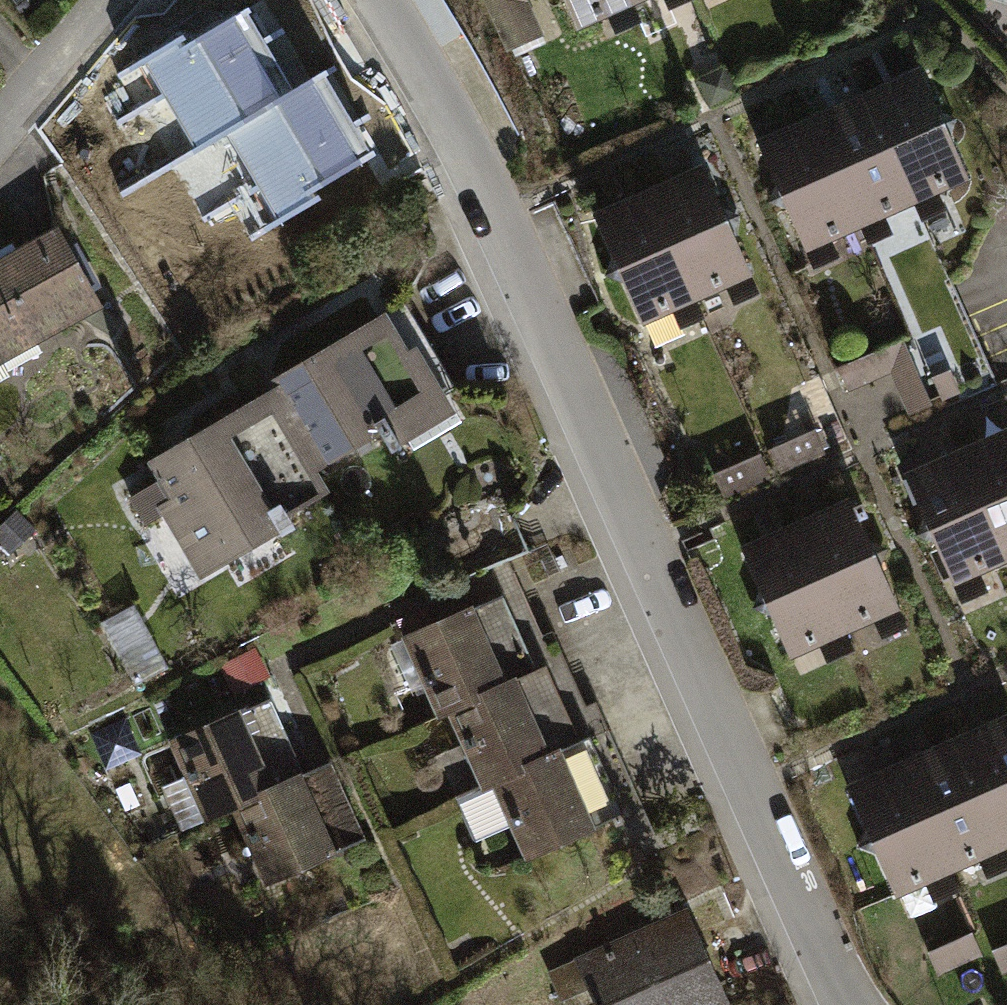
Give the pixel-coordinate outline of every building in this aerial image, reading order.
[(188,31),(143,59),(168,98),(136,118),(199,218),(232,197),(256,235),(373,162),(272,0),(261,0),(195,41),(188,31)] [(498,49),(531,35),(516,0),(476,0),(498,49)] [(563,18),(603,0),(555,0),(563,18)] [(911,66),(746,136),(795,250),(960,180),(911,66)] [(692,163),(582,212),(629,318),(739,269),(692,163)] [(0,253),(0,360),(97,309),(52,225),(0,253)] [(259,380),(263,386),(272,381),(321,461),(373,430),(384,447),(447,410),(424,373),(428,371),(411,344),(401,350),(376,309),(259,380)] [(902,336),(836,364),(847,390),(890,372),(907,412),(930,402),(902,336)] [(263,386),(139,462),(149,480),(122,497),(140,527),(156,517),(193,577),(288,519),(283,511),(324,485),(312,466),(321,461),(272,381),(263,386)] [(902,472),(951,579),(1006,554),(1006,425),(983,436),(937,457),(902,472)] [(816,427),(771,447),(780,469),(826,449),(816,427)] [(758,452),(716,468),(725,492),(768,475),(758,452)] [(772,531),(740,545),(787,651),(897,603),(850,496),(818,511),(772,531)] [(499,591),(400,633),(434,711),(446,706),(479,692),(476,686),(530,664),(499,591)] [(522,758),(576,736),(545,658),(530,664),(476,686),(479,692),(446,706),(478,784),(491,779),(524,766),(522,758)] [(234,709),(163,738),(177,773),(153,782),(172,828),(198,818),(225,806),(255,794),(251,787),(264,782),(234,709)] [(840,787),(889,896),(1006,843),(1006,720),(1004,714),(840,787)] [(525,851),(620,812),(587,732),(576,736),(522,758),(524,766),(491,779),(493,785),(461,798),(476,837),(513,822),(525,851)] [(323,757),(264,782),(251,787),(255,794),(225,806),(256,880),(357,839),(323,757)] [(681,909),(542,971),(556,1002),(584,990),(590,1004),(724,1004),(681,909)]
